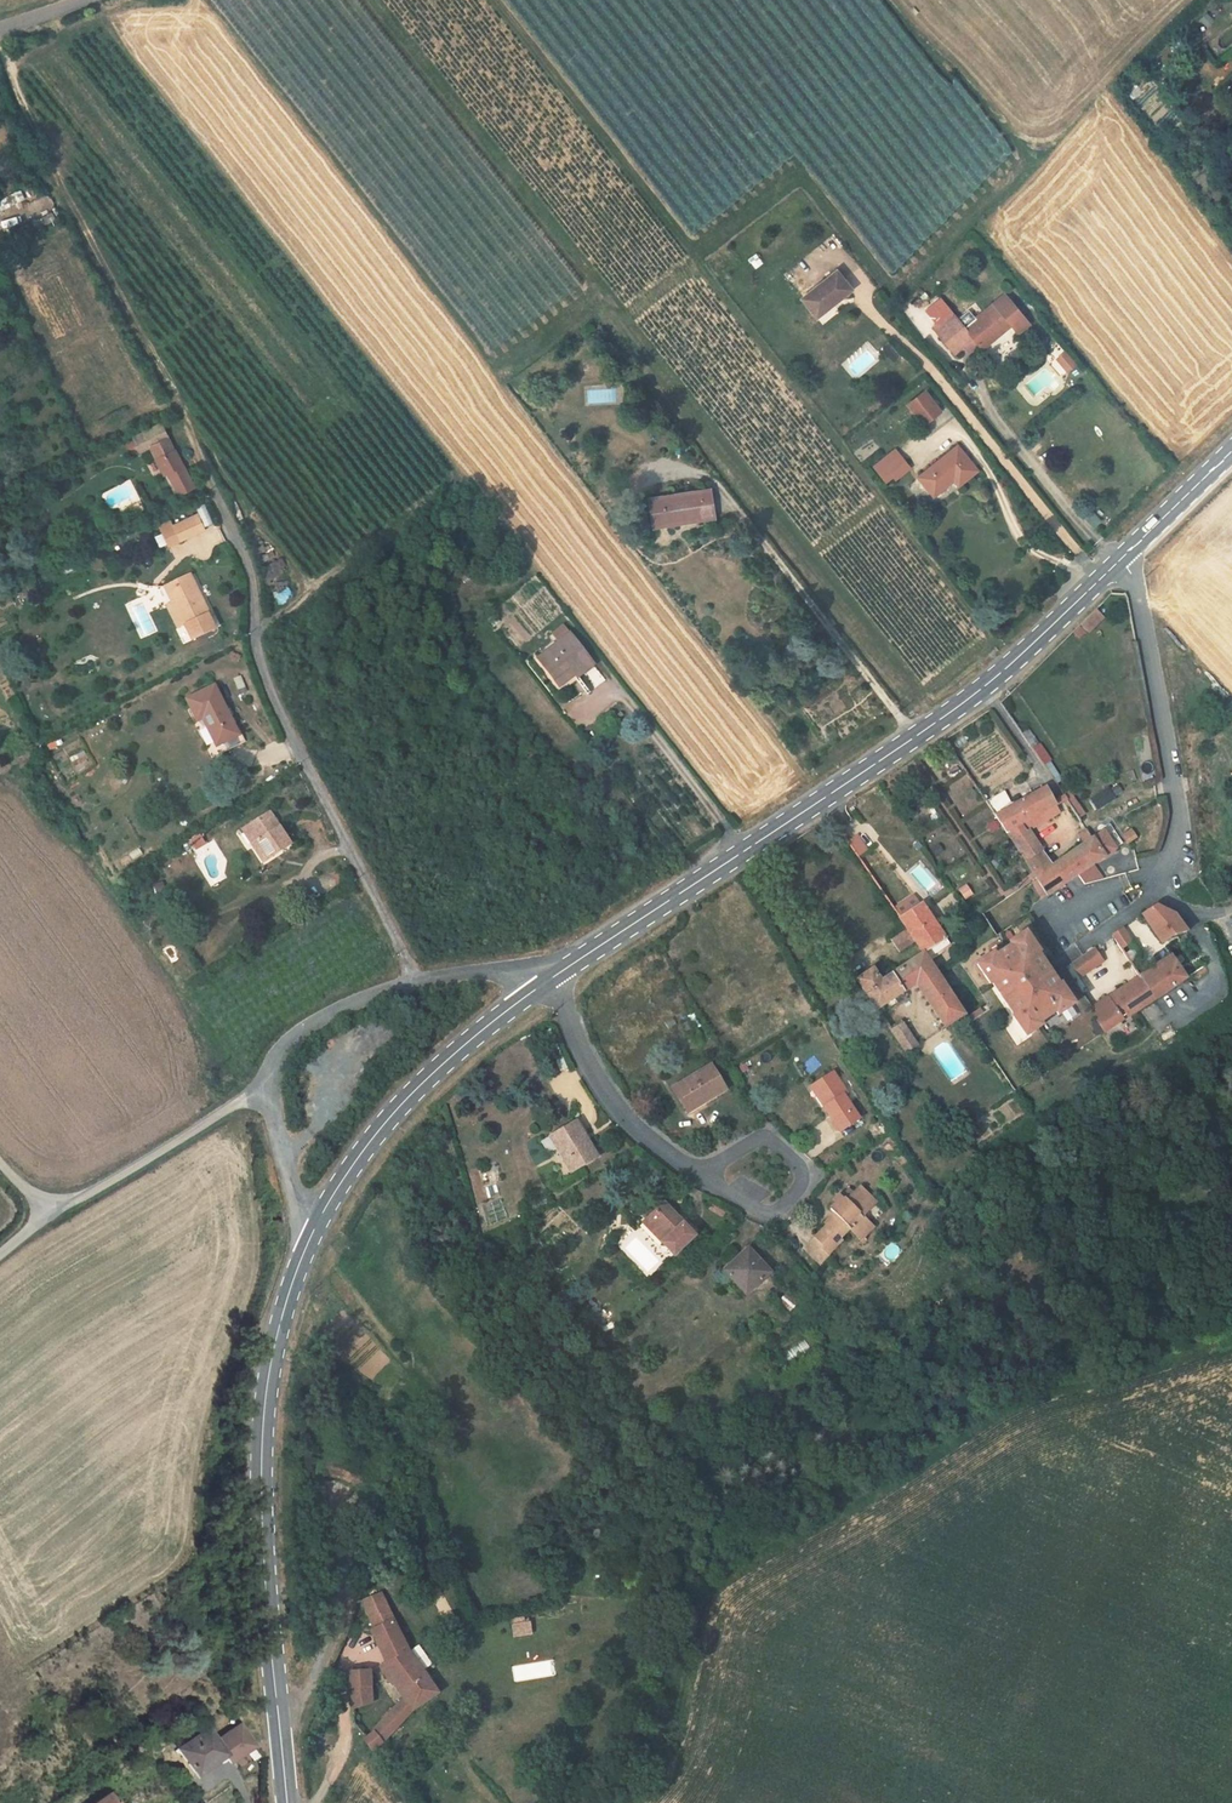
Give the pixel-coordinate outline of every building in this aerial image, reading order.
[(762,263),(756,255),(749,260),(756,268),(762,263)] [(837,271),(802,299),(814,315),(831,302),(834,304),(852,290),(837,271)] [(952,312),(933,328),(952,349),(961,342),(964,346),(970,353),(979,345),(982,349),(1012,325),(1019,333),(1030,324),(1005,294),(994,304),(965,327),(952,312)] [(831,302),(814,315),(817,317),(834,304),(831,302)] [(961,342),(952,349),(955,354),(964,346),(961,342)] [(1065,372),(1075,364),(1063,349),(1053,357),(1065,372)] [(923,425),(941,411),(926,391),(908,404),(923,425)] [(161,423),(132,438),(140,453),(150,448),(162,472),(166,470),(168,473),(179,494),(194,487),(175,451),(174,451),(168,439),(169,438),(161,423)] [(958,446),(919,478),(931,494),(952,477),(954,481),(959,486),(978,471),(958,446)] [(901,455),(896,449),(890,454),(895,460),(901,455)] [(896,479),(911,468),(901,455),(895,460),(890,454),(881,461),(893,476),(896,479)] [(893,476),(881,461),(875,466),(886,481),(893,476)] [(952,477),(931,494),(934,497),(954,481),(952,477)] [(710,489),(648,499),(652,523),(698,516),(699,522),(715,519),(710,489)] [(173,526),(180,541),(204,530),(197,515),(173,526)] [(698,516),(652,523),(653,529),(699,522),(698,516)] [(180,541),(173,526),(171,522),(160,527),(169,547),(180,541)] [(208,614),(209,614),(190,574),(164,587),(168,595),(173,593),(177,600),(172,603),(183,626),(185,626),(192,641),(215,629),(208,614)] [(172,603),(177,600),(173,593),(168,595),(172,603)] [(178,629),(183,626),(172,603),(166,605),(178,629)] [(1080,623),(1089,632),(1104,616),(1096,608),(1080,623)] [(577,678),(594,665),(570,634),(537,658),(553,679),(569,667),(574,674),(577,678)] [(569,667),(553,679),(558,686),(574,674),(569,667)] [(238,735),(214,686),(187,699),(197,721),(203,718),(217,746),(238,735)] [(245,742),(241,734),(238,735),(217,746),(221,754),(245,742)] [(1143,780),(1153,778),(1146,738),(1135,740),(1143,780)] [(1040,745),(1032,751),(1043,767),(1051,761),(1040,745)] [(1046,788),(995,816),(1025,862),(1042,850),(1029,830),(1024,833),(1019,825),(1055,805),(1046,788)] [(1091,800),(1097,809),(1113,799),(1107,790),(1091,800)] [(1062,795),(1078,819),(1083,815),(1067,792),(1062,795)] [(1059,813),(1055,805),(1019,825),(1024,833),(1029,830),(1059,813)] [(263,862),(290,845),(269,813),(247,827),(257,842),(252,845),(263,862)] [(1053,866),(1042,850),(1025,862),(1048,895),(1078,874),(1085,884),(1103,879),(1093,864),(1116,849),(1124,844),(1110,823),(1103,828),(1105,831),(1094,838),(1088,830),(1080,835),(1086,843),(1053,866)] [(252,845),(257,842),(247,827),(243,830),(252,845)] [(1128,843),(1136,837),(1132,831),(1124,836),(1128,843)] [(856,834),(846,841),(858,858),(868,851),(856,834)] [(914,896),(893,910),(898,918),(920,904),(914,896)] [(920,904),(898,918),(922,954),(946,939),(922,903),(920,904)] [(1142,914),(1162,944),(1174,936),(1187,932),(1175,915),(1156,906),(1154,906),(1142,914)] [(1123,928),(1112,935),(1121,948),(1131,942),(1123,928)] [(913,943),(906,932),(892,941),(899,952),(913,943)] [(1004,951),(1026,984),(1049,969),(1038,953),(1040,951),(1026,932),(1010,943),(1011,946),(1004,951)] [(950,944),(946,939),(922,954),(926,959),(950,944)] [(1095,947),(1070,965),(1082,976),(1104,961),(1095,947)] [(992,982),(1004,999),(1026,984),(1004,951),(995,956),(994,953),(977,964),(990,984),(992,982)] [(946,1028),(964,1016),(926,959),(922,954),(882,981),(874,969),(858,980),(877,1010),(916,985),(946,1028)] [(1172,955),(1140,976),(1156,999),(1187,978),(1172,955)] [(1060,986),(1049,969),(1026,984),(1004,999),(1015,1016),(1013,1017),(1026,1037),(1043,1026),(1041,1023),(1057,1013),(1059,1016),(1075,1005),(1062,985),(1060,986)] [(1093,1008),(1090,1009),(1104,1032),(1122,1020),(1156,999),(1140,976),(1129,984),(1108,997),(1093,1008)] [(901,1020),(890,1028),(907,1053),(919,1046),(901,1020)] [(688,1021),(682,1024),(687,1033),(693,1030),(688,1021)] [(711,1066),(673,1089),(686,1111),(699,1104),(700,1105),(725,1090),(711,1066)] [(833,1072),(814,1085),(828,1106),(825,1108),(840,1132),(860,1119),(844,1095),(847,1093),(833,1072)] [(814,1085),(811,1087),(825,1108),(828,1106),(814,1085)] [(560,1147),(574,1171),(597,1157),(576,1122),(552,1136),(559,1148),(560,1147)] [(543,1141),(550,1153),(558,1149),(559,1148),(552,1136),(543,1141)] [(558,1149),(571,1173),(574,1171),(560,1147),(559,1148),(558,1149)] [(838,1215),(828,1225),(805,1248),(820,1264),(842,1242),(839,1239),(851,1229),(856,1233),(858,1231),(864,1237),(874,1228),(862,1216),(876,1202),(860,1187),(854,1194),(847,1201),(843,1197),(831,1208),(835,1212),(838,1215)] [(843,1197),(847,1201),(854,1194),(849,1190),(843,1197)] [(677,1217),(664,1204),(648,1219),(667,1239),(663,1244),(674,1256),(700,1231),(682,1213),(677,1217)] [(825,1223),(828,1225),(838,1215),(835,1212),(825,1223)] [(667,1239),(648,1219),(643,1224),(663,1244),(667,1239)] [(864,1237),(858,1231),(856,1233),(862,1239),(864,1237)] [(726,1272),(746,1295),(770,1273),(750,1250),(726,1272)] [(773,1424),(791,1416),(785,1401),(767,1409),(773,1424)] [(372,1630),(386,1662),(382,1666),(404,1697),(373,1732),(374,1733),(364,1740),(372,1752),(382,1743),(412,1711),(414,1710),(438,1693),(406,1649),(380,1593),(362,1600),(375,1628),(372,1630)] [(511,1636),(530,1635),(529,1618),(510,1619),(511,1636)] [(348,1674),(352,1709),(372,1702),(371,1673),(348,1674)] [(242,1724),(216,1741),(224,1753),(223,1753),(230,1763),(256,1746),(242,1724)] [(208,1729),(178,1749),(196,1775),(209,1766),(208,1764),(223,1753),(224,1753),(216,1741),(208,1729)] [(108,1793),(94,1802),(116,1802),(108,1793)]
